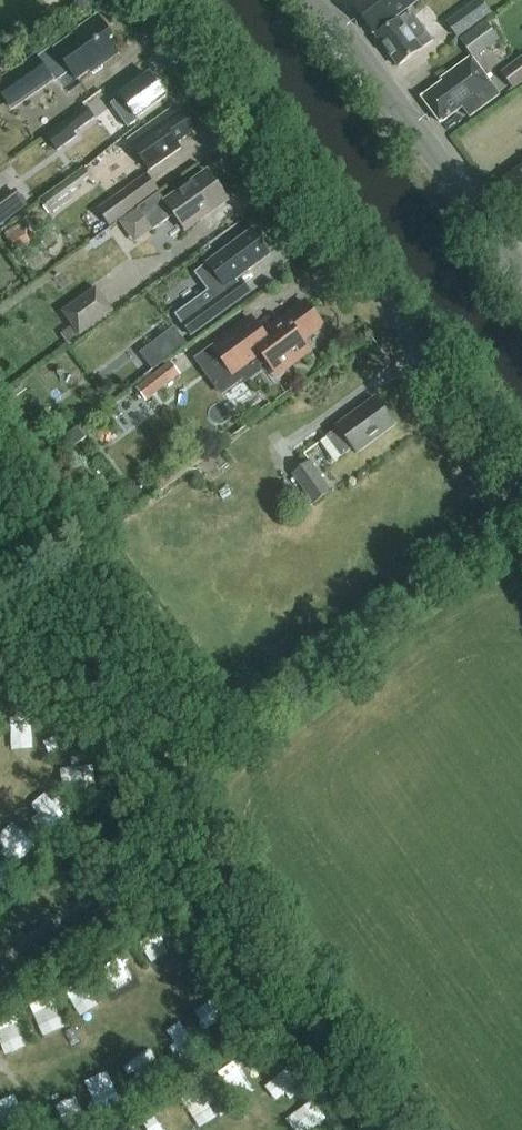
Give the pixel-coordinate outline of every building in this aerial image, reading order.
[(354,8),(374,35),(421,0),(364,0),(354,8)] [(491,15),(480,0),(478,0),(446,23),(457,39),(491,15)] [(398,67),(422,50),(432,42),(410,12),(399,19),(376,37),(398,67)] [(100,31),(105,28),(97,17),(70,35),(71,37),(56,48),(55,46),(37,59),(34,55),(0,79),(0,93),(9,106),(55,74),(58,78),(70,70),(76,79),(89,70),(92,75),(103,67),(101,65),(117,54),(100,31)] [(469,118),(499,96),(473,61),(499,42),(484,22),(458,41),(471,58),(441,80),(443,82),(422,98),(441,123),(462,108),(469,118)] [(521,84),(521,58),(500,74),(513,91),(521,84)] [(136,118),(165,97),(149,74),(120,95),(121,96),(111,103),(118,113),(128,106),(136,118)] [(57,153),(77,138),(74,134),(95,119),(87,109),(46,138),(57,153)] [(174,119),(169,112),(130,141),(141,156),(138,158),(149,173),(182,150),(177,143),(191,133),(179,116),(174,119)] [(504,180),(521,203),(521,202),(521,167),(504,180)] [(71,195),(92,180),(85,171),(39,204),(49,218),(75,199),(71,195)] [(174,217),(183,230),(227,199),(208,172),(165,202),(159,193),(118,222),(135,245),(174,217)] [(159,191),(147,175),(98,211),(109,227),(159,191)] [(6,221),(27,206),(14,189),(0,200),(0,214),(6,221)] [(11,232),(22,250),(39,239),(27,221),(11,232)] [(190,337),(251,293),(239,277),(270,255),(252,231),(216,257),(217,257),(194,273),(208,291),(175,316),(190,337)] [(79,338),(114,313),(96,288),(61,313),(79,338)] [(300,340),(321,324),(305,303),(262,334),(250,318),(213,346),(215,349),(201,358),(220,384),(262,353),(273,368),(281,369),(307,350),(300,340)] [(180,378),(171,365),(137,391),(146,404),(180,378)] [(355,454),(394,425),(374,398),(335,426),(337,428),(326,436),(341,457),(351,449),(355,454)] [(74,448),(86,439),(79,430),(67,439),(74,448)] [(313,505),(332,492),(310,461),(291,475),(313,505)] [(187,940),(158,958),(170,977),(199,959),(187,940)] [(210,1006),(209,1005),(225,996),(211,972),(181,989),(196,1014),(210,1006)] [(149,1049),(130,1056),(140,1084),(159,1078),(149,1049)]
